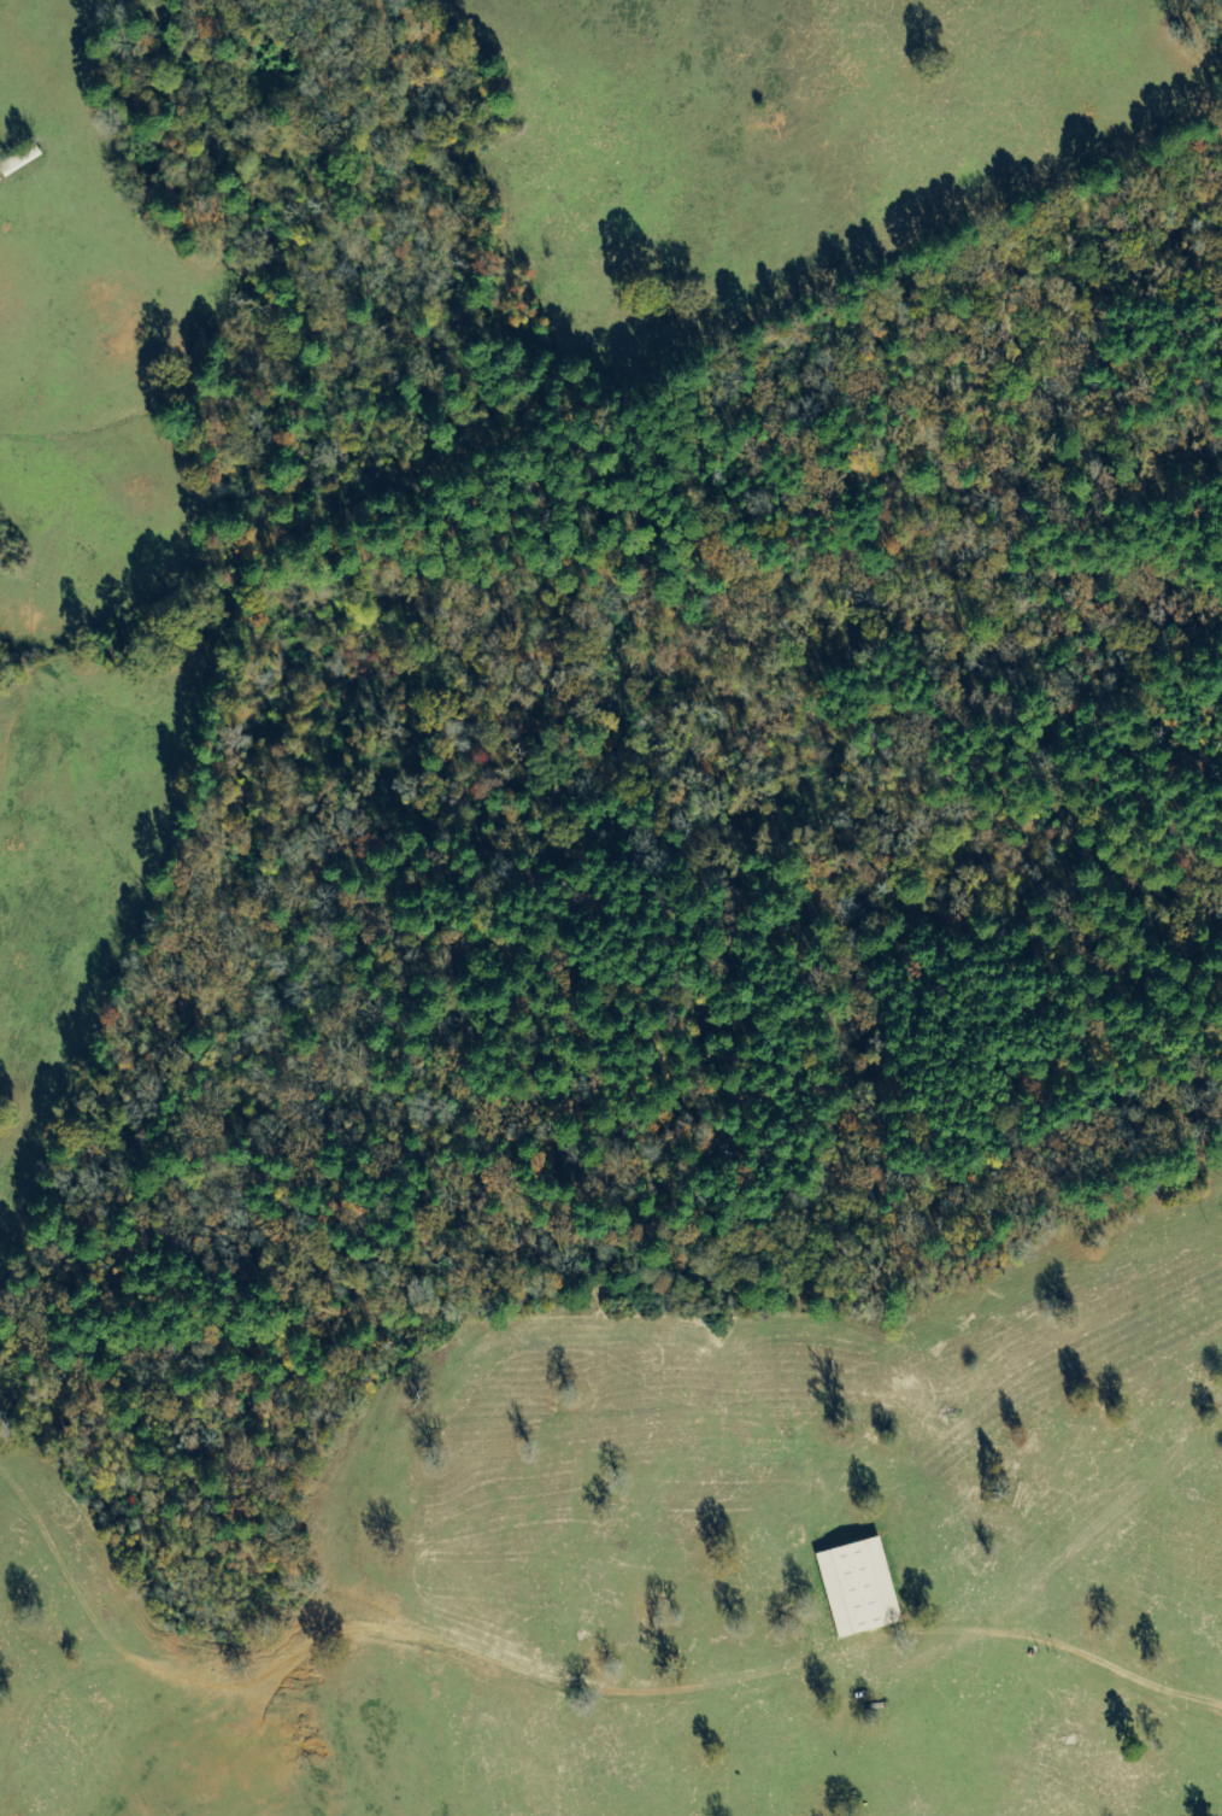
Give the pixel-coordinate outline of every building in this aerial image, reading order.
[(820,1552),(840,1636),(905,1621),(885,1536),(820,1552)]
